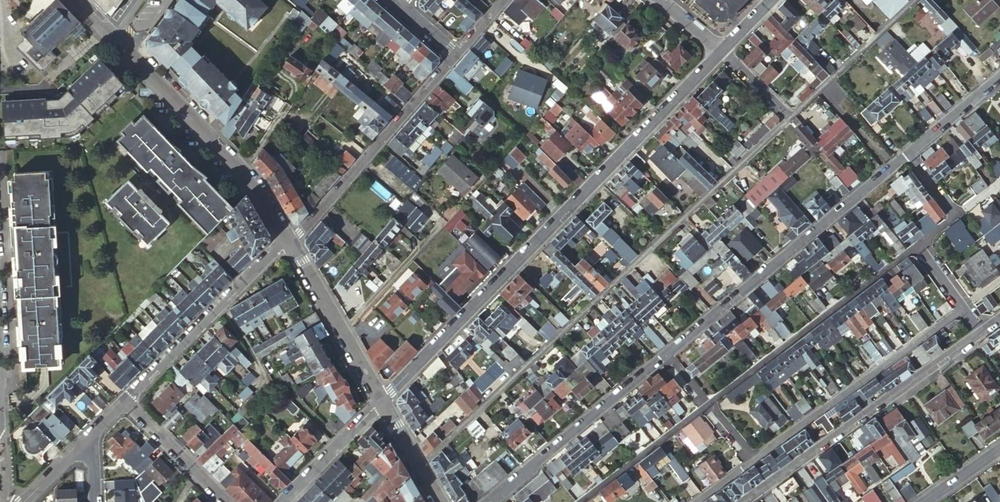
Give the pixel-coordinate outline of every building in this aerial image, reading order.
[(52,47),(79,22),(57,0),(55,0),(20,33),(33,46),(26,53),(41,69),(54,57),(48,51),(52,47)] [(109,17),(114,11),(122,0),(93,0),(109,17)] [(152,50),(169,67),(172,64),(183,75),(180,78),(205,105),(217,117),(218,116),(226,124),(233,113),(238,106),(240,103),(243,99),(229,84),(231,81),(210,60),(208,62),(202,55),(191,44),(193,42),(190,38),(198,26),(197,25),(206,14),(205,13),(211,7),(212,8),(217,2),(248,29),(268,7),(261,0),(173,0),(150,35),(152,37),(150,39),(151,42),(152,46),(154,48),(152,50)] [(299,11),(307,2),(304,0),(302,0),(295,7),(299,11)] [(342,0),(349,6),(347,10),(349,12),(349,11),(359,0),(342,0)] [(372,0),(359,0),(349,11),(359,20),(363,15),(374,2),(372,0)] [(431,0),(419,0),(418,2),(418,7),(429,16),(438,6),(437,5),(431,0)] [(481,13),(469,2),(466,0),(456,0),(454,2),(452,4),(462,12),(466,15),(474,22),(481,13)] [(488,6),(481,0),(471,0),(469,2),(481,13),(488,6)] [(536,0),(530,0),(520,11),(532,21),(544,7),(536,0)] [(694,1),(717,20),(717,21),(727,21),(727,20),(746,0),(693,0),(693,1),(694,1)] [(821,12),(830,3),(827,0),(802,0),(817,16),(821,12)] [(828,19),(832,24),(839,18),(835,14),(846,2),(844,0),(833,0),(830,3),(821,12),(828,19)] [(889,19),(907,1),(906,0),(870,0),(889,19)] [(956,27),(932,0),(920,0),(918,2),(938,25),(937,26),(942,31),(941,31),(946,36),(956,27)] [(997,8),(990,0),(975,0),(964,10),(977,25),(997,8)] [(301,12),(303,14),(311,6),(307,2),(299,11),(301,12)] [(384,10),(374,2),(363,15),(372,23),(384,10)] [(303,14),(309,19),(316,11),(311,6),(303,14)] [(622,19),(607,6),(590,25),(605,38),(608,34),(622,19)] [(558,21),(563,15),(555,8),(550,14),(558,21)] [(317,26),(318,28),(326,19),(327,18),(318,9),(316,11),(309,19),(317,26)] [(393,18),(384,10),(372,23),(382,31),(393,18)] [(303,14),(301,12),(292,26),(301,33),(307,26),(312,31),(317,26),(309,19),(303,14)] [(802,31),(795,39),(801,45),(806,40),(807,41),(809,38),(824,24),(823,24),(828,19),(821,12),(817,16),(809,24),(802,31)] [(372,23),(363,15),(359,20),(357,21),(367,29),(372,23)] [(474,22),(466,15),(459,24),(459,27),(465,32),(474,22)] [(771,15),(762,23),(779,39),(777,41),(774,38),(766,46),(769,50),(776,57),(787,46),(795,39),(793,37),(786,31),(771,15)] [(795,22),(791,26),(796,31),(795,32),(796,34),(800,30),(807,23),(800,15),(794,21),(795,22)] [(857,32),(865,24),(856,15),(848,22),(857,32)] [(403,26),(393,18),(382,31),(391,39),(403,26)] [(326,19),(318,28),(327,36),(335,28),(326,19)] [(622,19),(608,34),(611,37),(625,21),(622,19)] [(382,31),(372,23),(367,29),(377,37),(382,31)] [(643,37),(627,23),(614,37),(630,51),(643,37)] [(809,24),(807,23),(800,30),(802,31),(809,24)] [(666,31),(660,25),(649,37),(655,42),(666,31)] [(335,28),(327,36),(335,42),(337,44),(342,39),(346,34),(336,26),(335,28)] [(412,35),(403,26),(391,39),(388,43),(397,51),(412,35)] [(791,26),(786,31),(793,37),(796,34),(795,32),(796,31),(791,26)] [(963,35),(956,27),(946,36),(931,50),(938,58),(941,54),(942,55),(957,42),(956,41),(962,35),(963,35)] [(391,39),(382,31),(377,37),(375,39),(384,47),(388,43),(391,39)] [(894,40),(887,31),(875,42),(883,50),(894,40)] [(523,38),(533,47),(539,40),(529,32),(523,38)] [(421,43),(412,35),(397,51),(407,60),(421,43)] [(962,35),(956,41),(957,42),(967,53),(973,48),(962,35)] [(482,37),(470,51),(478,58),(490,44),(482,37)] [(850,37),(847,39),(851,43),(853,46),(856,44),(850,37)] [(523,38),(519,44),(528,53),(533,47),(523,38)] [(804,49),(811,56),(816,52),(816,51),(816,46),(809,38),(807,41),(806,40),(801,45),(804,49)] [(989,47),(985,50),(980,54),(978,56),(982,60),(993,52),(999,61),(999,38),(989,47)] [(342,39),(337,44),(343,50),(346,53),(351,47),(342,39)] [(795,39),(787,46),(788,47),(781,53),(786,58),(793,52),(798,58),(792,64),(799,71),(806,65),(813,58),(811,56),(804,49),(801,45),(795,39)] [(894,40),(883,50),(875,57),(883,66),(888,62),(894,69),(901,77),(906,72),(914,64),(915,64),(894,40)] [(337,44),(335,42),(316,70),(321,75),(323,76),(331,67),(328,65),(334,58),(335,59),(338,56),(343,50),(337,44)] [(769,50),(766,46),(762,42),(743,61),(750,68),(769,50)] [(431,51),(421,43),(407,60),(405,62),(408,64),(409,62),(410,63),(414,59),(420,64),(431,51)] [(846,47),(852,53),(856,49),(853,46),(851,43),(846,47)] [(922,58),(928,52),(921,43),(908,55),(915,64),(922,58)] [(351,47),(346,53),(355,61),(363,53),(354,44),(351,47)] [(688,56),(689,55),(679,44),(671,53),(668,51),(662,57),(675,70),(682,63),(683,63),(689,57),(688,56)] [(469,50),(452,69),(467,82),(479,68),(486,74),(490,70),(478,58),(470,51),(469,50)] [(938,58),(931,50),(928,52),(922,58),(937,74),(938,75),(946,67),(938,58)] [(438,57),(431,51),(420,64),(417,66),(417,67),(422,71),(420,74),(425,78),(439,63),(438,57)] [(208,62),(210,60),(204,53),(202,55),(208,62)] [(819,55),(814,59),(829,75),(834,70),(828,63),(827,64),(819,55)] [(291,56),(284,67),(305,81),(312,71),(291,56)] [(658,74),(665,67),(655,57),(649,64),(645,60),(640,65),(644,69),(637,76),(649,88),(657,81),(655,79),(659,75),(658,74)] [(334,58),(328,65),(331,67),(337,60),(335,59),(334,58)] [(806,65),(799,71),(806,79),(804,81),(807,85),(796,95),(801,100),(829,75),(814,59),(813,58),(806,65)] [(937,74),(922,58),(915,64),(914,64),(929,81),(937,74)] [(59,100),(2,104),(4,142),(7,142),(71,138),(79,134),(127,88),(100,60),(59,100)] [(372,61),(365,69),(374,78),(379,72),(381,70),(372,61)] [(505,83),(520,66),(515,61),(500,78),(505,83)] [(889,73),(894,69),(888,62),(883,66),(889,73)] [(769,64),(758,76),(766,84),(778,73),(772,68),(775,65),(773,63),(771,66),(769,64)] [(169,67),(180,78),(183,75),(172,64),(169,67)] [(914,64),(906,72),(915,82),(914,83),(916,85),(917,84),(921,88),(929,81),(914,64)] [(331,67),(323,76),(332,84),(340,74),(331,67)] [(422,71),(417,67),(412,72),(418,76),(420,74),(422,71)] [(342,76),(340,74),(332,84),(340,90),(353,74),(354,73),(349,68),(342,76)] [(467,82),(452,69),(446,77),(464,95),(472,87),(467,82)] [(695,98),(699,103),(707,110),(728,131),(731,127),(716,112),(717,110),(712,105),(714,104),(711,102),(715,98),(714,97),(722,89),(721,88),(731,79),(723,71),(713,81),(713,80),(695,98)] [(379,72),(374,78),(383,86),(389,80),(379,72)] [(899,78),(913,95),(915,98),(923,91),(921,88),(917,84),(916,85),(914,83),(915,82),(906,72),(901,77),(899,78)] [(353,74),(340,90),(349,97),(356,88),(350,83),(356,76),(353,74)] [(323,76),(321,75),(315,83),(333,98),(340,90),(332,84),(323,76)] [(389,80),(383,86),(393,94),(400,86),(403,83),(393,75),(389,80)] [(890,86),(901,99),(905,103),(913,95),(899,78),(890,86)] [(967,92),(955,78),(950,82),(962,96),(967,92)] [(641,103),(646,98),(637,89),(626,79),(616,89),(611,95),(632,114),(642,104),(641,103)] [(272,94),(254,82),(246,94),(264,106),(271,97),(270,96),(272,94)] [(360,91),(356,88),(349,97),(358,104),(365,95),(372,87),(367,83),(360,91)] [(622,125),(632,114),(611,95),(600,84),(597,88),(608,98),(606,100),(612,105),(608,109),(607,110),(622,125)] [(393,94),(403,104),(411,95),(400,86),(393,94)] [(438,86),(431,94),(440,101),(442,99),(450,106),(454,101),(438,86)] [(869,126),(901,99),(890,86),(864,109),(858,114),(869,126)] [(608,98),(597,88),(592,93),(608,109),(612,105),(606,100),(608,98)] [(945,109),(950,104),(940,93),(935,97),(945,109)] [(264,106),(246,94),(243,99),(240,103),(246,107),(258,115),(264,106)] [(277,98),(272,94),(270,96),(271,97),(264,106),(269,110),(277,98)] [(440,101),(431,94),(424,102),(438,114),(439,116),(445,109),(439,103),(440,101)] [(374,102),(365,95),(358,104),(366,111),(374,102)] [(692,95),(683,105),(690,112),(699,103),(695,98),(692,95)] [(826,105),(818,96),(806,107),(814,115),(826,105)] [(478,98),(466,113),(475,121),(469,128),(468,129),(472,133),(480,124),(483,127),(488,122),(493,116),(492,111),(478,98)] [(942,112),(930,98),(924,103),(934,115),(936,117),(942,112)] [(384,126),(392,117),(387,113),(395,104),(390,99),(386,104),(382,109),(374,118),(384,126)] [(369,114),(374,118),(382,109),(374,102),(366,111),(369,114)] [(424,102),(414,113),(428,125),(438,114),(424,102)] [(548,111),(542,117),(544,119),(546,117),(548,119),(552,115),(554,117),(561,109),(555,103),(548,111)] [(690,112),(693,115),(695,118),(697,119),(707,110),(699,103),(690,112)] [(683,105),(672,116),(679,123),(685,117),(690,112),(683,105)] [(238,106),(233,113),(251,125),(258,115),(246,107),(244,110),(238,106)] [(520,129),(526,134),(526,135),(531,129),(537,123),(542,117),(548,111),(543,106),(537,112),(536,112),(520,129)] [(838,119),(844,114),(836,106),(831,111),(838,119)] [(925,121),(931,116),(923,108),(918,112),(925,121)] [(607,139),(615,132),(591,109),(587,114),(596,123),(594,126),(587,133),(597,142),(600,145),(607,139)] [(354,115),(359,119),(362,115),(358,111),(354,115)] [(985,125),(974,111),(963,120),(974,134),(985,125)] [(845,126),(851,121),(853,119),(846,112),(844,114),(838,119),(845,126)] [(226,124),(221,132),(227,139),(236,127),(242,137),(243,138),(251,125),(233,113),(226,124)] [(428,125),(414,113),(407,121),(421,133),(428,125)] [(372,139),(384,126),(374,118),(369,114),(365,117),(362,115),(359,119),(367,126),(363,131),(372,139)] [(746,149),(748,151),(778,123),(778,118),(775,115),(742,146),(746,149)] [(227,214),(233,208),(204,178),(206,176),(200,171),(198,172),(179,152),(181,150),(174,145),(173,146),(143,116),(134,124),(131,122),(121,131),(124,134),(118,141),(142,166),(153,177),(156,174),(161,178),(158,182),(160,184),(165,189),(168,192),(171,189),(176,194),(173,197),(183,208),(208,233),(219,222),(227,214)] [(672,116),(661,127),(678,144),(683,139),(686,136),(676,126),(679,123),(672,116)] [(466,132),(468,129),(469,128),(457,117),(454,121),(466,132)] [(542,117),(537,123),(551,136),(541,146),(556,161),(571,145),(544,119),(542,117)] [(797,127),(801,124),(796,117),(791,121),(797,127)] [(695,118),(693,120),(691,123),(696,128),(701,123),(697,119),(695,118)] [(593,146),(597,142),(587,133),(572,119),(570,121),(574,125),(569,131),(565,136),(580,151),(581,149),(589,142),(593,146)] [(829,141),(845,126),(838,119),(829,127),(821,134),(815,140),(821,148),(829,141)] [(421,133),(407,121),(401,128),(414,141),(421,133)] [(454,129),(462,136),(466,132),(454,121),(450,126),(454,129)] [(565,127),(569,131),(574,125),(570,121),(565,127)] [(852,134),(861,144),(866,139),(851,121),(845,126),(852,134)] [(480,124),(472,133),(482,141),(493,128),(492,125),(488,122),(483,127),(480,124)] [(699,131),(704,126),(701,123),(696,128),(699,131)] [(815,153),(821,148),(815,140),(801,124),(797,127),(792,132),(804,145),(806,148),(812,156),(815,153)] [(433,130),(428,125),(421,133),(425,137),(426,138),(433,130)] [(821,134),(829,127),(827,125),(819,132),(821,134)] [(989,147),(997,140),(985,125),(974,134),(967,140),(974,149),(981,143),(985,148),(988,146),(989,147)] [(835,149),(852,134),(845,126),(829,141),(835,149)] [(661,127),(653,135),(662,145),(670,152),(678,144),(661,127)] [(414,141),(401,128),(394,136),(408,148),(414,141)] [(446,141),(453,147),(462,136),(454,129),(452,131),(454,133),(446,141)] [(531,129),(526,135),(536,144),(541,139),(531,129)] [(688,135),(697,144),(702,139),(693,130),(689,133),(688,135)] [(425,137),(421,133),(414,141),(419,145),(425,137)] [(313,142),(304,134),(299,139),(308,147),(313,142)] [(686,136),(683,139),(692,149),(697,144),(688,135),(686,136)] [(408,148),(394,136),(387,144),(400,156),(403,153),(404,153),(408,148)] [(725,147),(736,159),(746,149),(742,146),(735,138),(725,147)] [(974,149),(967,140),(958,147),(965,156),(976,171),(983,166),(979,162),(971,151),(974,149)] [(419,145),(414,141),(408,148),(412,152),(419,145)] [(453,147),(446,141),(441,147),(438,145),(437,147),(442,152),(446,155),(453,147)] [(830,170),(834,175),(841,168),(829,154),(835,149),(829,141),(821,148),(815,153),(830,170)] [(313,142),(308,147),(312,151),(313,150),(317,146),(313,142)] [(589,142),(581,149),(586,154),(593,146),(589,142)] [(941,147),(923,162),(929,171),(958,147),(954,142),(944,150),(941,147)] [(248,144),(240,152),(244,157),(253,148),(248,144)] [(437,147),(433,144),(432,146),(434,148),(429,154),(436,160),(442,152),(437,147)] [(670,152),(662,145),(650,157),(672,179),(685,167),(677,159),(673,155),(670,152)] [(515,147),(509,154),(518,163),(525,156),(515,147)] [(673,155),(677,159),(685,151),(681,147),(673,155)] [(958,147),(929,171),(937,180),(962,159),(961,159),(965,156),(958,147)] [(268,155),(262,148),(251,163),(264,177),(280,160),(282,158),(276,151),(272,155),(270,157),(268,155)] [(408,148),(404,153),(408,157),(412,152),(408,148)] [(792,174),(812,156),(806,148),(803,151),(800,148),(784,163),(782,161),(776,166),(787,178),(792,174)] [(347,167),(356,158),(348,150),(346,153),(341,149),(334,155),(347,167)] [(979,162),(983,159),(974,149),(971,151),(979,162)] [(563,187),(571,179),(569,177),(543,151),(538,156),(551,169),(549,171),(549,172),(563,187)] [(677,159),(685,167),(687,169),(692,174),(700,166),(698,163),(702,159),(697,154),(692,158),(685,151),(677,159)] [(388,152),(379,162),(385,168),(394,157),(388,152)] [(636,153),(629,160),(637,169),(644,162),(636,153)] [(429,167),(436,160),(429,154),(422,161),(429,167)] [(518,163),(509,154),(503,160),(512,169),(518,163)] [(463,195),(478,179),(452,156),(437,172),(463,195)] [(536,158),(549,171),(551,169),(538,156),(536,158)] [(394,157),(385,168),(390,173),(399,162),(394,157)] [(280,160),(264,177),(265,178),(271,188),(282,174),(288,168),(280,160)] [(629,160),(621,168),(634,182),(642,174),(637,169),(629,160)] [(422,176),(429,167),(422,161),(415,170),(422,176)] [(340,176),(345,170),(336,162),(331,167),(340,176)] [(390,173),(396,178),(405,167),(399,162),(390,173)] [(999,178),(999,166),(997,162),(990,167),(992,169),(990,171),(997,180),(999,178)] [(696,177),(707,189),(716,181),(711,176),(713,174),(709,170),(707,172),(700,166),(692,174),(696,177)] [(771,170),(783,182),(787,179),(787,178),(776,166),(771,170)] [(297,224),(340,176),(331,167),(299,201),(287,215),(292,224),(297,224)] [(396,178),(402,183),(411,172),(405,167),(396,178)] [(497,168),(488,178),(484,182),(489,187),(502,173),(497,168)] [(621,168),(614,176),(627,189),(629,191),(632,194),(639,187),(634,182),(621,168)] [(682,173),(691,182),(696,177),(692,174),(687,169),(682,173)] [(744,196),(755,207),(766,197),(778,186),(783,182),(771,170),(744,195),(744,196)] [(918,179),(911,171),(903,177),(901,175),(890,184),(898,195),(903,191),(918,179)] [(402,183),(407,188),(417,177),(411,172),(402,183)] [(571,179),(577,185),(583,179),(575,172),(569,177),(571,179)] [(53,239),(52,217),(54,217),(49,179),(46,179),(46,173),(15,175),(15,181),(12,182),(13,191),(14,202),(17,202),(17,208),(20,249),(20,259),(21,270),(19,271),(19,278),(20,288),(22,287),(24,340),(23,340),(23,351),(24,358),(25,358),(26,369),(48,368),(50,368),(60,368),(59,356),(61,356),(59,309),(57,309),(56,286),(57,286),(57,277),(57,270),(57,269),(58,268),(59,267),(59,266),(60,265),(60,264),(60,263),(60,262),(60,261),(59,260),(59,259),(58,258),(57,257),(56,256),(55,249),(55,239),(53,239)] [(282,174),(271,188),(276,196),(288,183),(282,174)] [(787,179),(792,184),(797,179),(792,174),(787,178),(787,179)] [(845,194),(848,191),(834,175),(832,177),(828,181),(835,188),(838,186),(845,194)] [(614,176),(606,184),(630,207),(635,202),(631,198),(630,199),(623,192),(627,189),(614,176)] [(407,188),(413,193),(422,183),(417,177),(407,188)] [(688,185),(699,196),(707,189),(696,177),(691,182),(688,185)] [(976,196),(988,187),(982,178),(970,187),(976,196)] [(787,179),(783,182),(787,188),(792,184),(787,179)] [(924,188),(918,179),(903,191),(910,200),(924,188)] [(139,191),(128,180),(106,202),(113,209),(115,207),(122,213),(119,216),(134,232),(137,229),(143,235),(141,238),(148,245),(170,223),(159,212),(162,210),(152,203),(149,202),(147,198),(141,188),(139,191)] [(288,183),(276,196),(281,206),(294,192),(288,183)] [(524,183),(519,188),(541,209),(546,204),(524,183)] [(646,195),(651,199),(659,207),(667,198),(655,186),(646,195)] [(791,201),(778,186),(766,197),(778,211),(778,217),(787,227),(789,227),(791,230),(787,234),(786,236),(790,240),(810,223),(797,207),(791,201)] [(541,209),(519,188),(505,202),(513,210),(520,202),(535,215),(541,209)] [(931,198),(924,188),(910,200),(913,204),(916,209),(931,198)] [(488,199),(478,189),(473,195),(482,204),(512,234),(519,227),(508,215),(513,210),(505,202),(503,200),(497,206),(489,198),(488,199)] [(820,214),(838,200),(832,193),(824,200),(815,191),(806,199),(820,214)] [(281,206),(287,215),(299,201),(294,192),(281,206)] [(258,214),(246,194),(233,208),(227,214),(235,227),(258,214)] [(422,202),(412,194),(408,199),(417,207),(422,202)] [(480,207),(482,204),(473,195),(469,199),(472,202),(471,203),(478,209),(480,207)] [(640,201),(644,206),(651,199),(646,195),(640,201)] [(739,209),(745,215),(755,207),(744,196),(735,204),(739,209)] [(703,204),(708,210),(716,203),(710,197),(703,204)] [(944,215),(931,198),(916,209),(912,212),(916,217),(917,219),(914,222),(924,235),(929,231),(927,228),(944,215)] [(816,218),(820,214),(806,199),(802,202),(816,218)] [(863,199),(857,204),(865,215),(872,209),(863,199)] [(894,199),(888,203),(902,219),(907,215),(898,204),(894,199)] [(913,204),(910,200),(903,206),(906,210),(913,204)] [(392,218),(402,226),(404,223),(415,231),(426,218),(406,201),(403,204),(392,218)] [(604,201),(585,220),(600,235),(608,227),(601,220),(612,209),(604,201)] [(640,201),(632,209),(636,213),(637,213),(644,206),(640,201)] [(872,209),(865,215),(867,217),(869,215),(871,217),(876,213),(883,207),(879,203),(872,209)] [(482,208),(480,210),(489,218),(486,221),(484,219),(478,225),(488,235),(493,229),(505,241),(512,234),(482,204),(480,207),(482,208)] [(703,204),(694,212),(699,218),(707,211),(708,210),(703,204)] [(985,216),(974,224),(983,235),(993,228),(999,222),(999,205),(985,216)] [(731,206),(724,212),(736,224),(739,221),(742,218),(737,212),(732,206),(731,206)] [(461,229),(472,219),(462,209),(461,208),(459,210),(457,212),(447,222),(443,226),(447,230),(449,231),(456,224),(461,229)] [(737,212),(742,218),(745,215),(739,209),(737,212)] [(724,212),(716,219),(728,231),(736,224),(724,212)] [(871,217),(869,219),(861,225),(868,234),(876,228),(875,227),(880,224),(883,221),(876,213),(871,217)] [(264,224),(258,214),(235,227),(227,232),(232,240),(240,235),(245,244),(228,261),(238,272),(270,240),(271,235),(264,224)] [(576,215),(567,223),(576,232),(579,229),(584,234),(587,231),(589,229),(576,215)] [(408,239),(412,234),(402,226),(392,218),(374,239),(384,246),(398,230),(408,239)] [(716,220),(709,226),(700,233),(711,245),(719,238),(728,231),(716,219),(716,220)] [(911,235),(915,241),(923,235),(911,220),(906,224),(903,220),(893,229),(903,242),(911,235)] [(945,231),(961,252),(974,242),(963,228),(964,227),(959,220),(945,231)] [(319,239),(324,244),(329,238),(334,233),(321,221),(305,239),(304,243),(309,251),(319,239)] [(645,226),(656,237),(661,232),(650,221),(645,226)] [(883,221),(880,224),(885,230),(883,231),(892,242),(890,244),(898,255),(905,249),(883,221)] [(226,229),(219,222),(208,233),(199,242),(204,248),(206,249),(226,230),(226,229)] [(705,222),(697,230),(700,233),(709,226),(705,222)] [(990,245),(999,238),(999,222),(993,228),(983,235),(986,240),(990,245)] [(567,223),(550,241),(559,250),(567,242),(572,247),(582,237),(581,237),(576,232),(567,223)] [(876,228),(868,234),(871,238),(878,232),(880,234),(883,231),(885,230),(880,224),(875,227),(876,228)] [(861,225),(845,238),(851,245),(852,246),(859,240),(860,241),(868,234),(861,225)] [(430,241),(434,245),(435,246),(449,231),(447,230),(443,226),(430,241)] [(624,259),(629,263),(637,255),(608,227),(600,235),(604,239),(612,246),(624,259)] [(588,235),(592,239),(596,235),(589,229),(587,231),(589,234),(588,235)] [(677,262),(684,270),(687,267),(711,245),(700,233),(697,230),(692,235),(681,245),(674,252),(680,259),(677,262)] [(883,231),(880,234),(889,245),(890,244),(892,242),(883,231)] [(471,253),(487,269),(492,264),(494,261),(500,256),(475,232),(462,245),(471,253)] [(689,232),(678,242),(681,245),(692,235),(689,232)] [(334,233),(329,238),(339,247),(343,242),(334,233)] [(350,247),(359,256),(371,243),(361,234),(350,247)] [(817,237),(808,245),(819,259),(828,252),(817,237)] [(719,238),(711,245),(717,252),(725,261),(729,265),(742,280),(750,273),(737,258),(731,251),(719,238)] [(851,245),(845,238),(837,244),(842,250),(836,255),(827,263),(829,266),(834,272),(850,259),(843,251),(851,245)] [(309,251),(318,268),(333,252),(324,244),(319,239),(309,251)] [(359,257),(368,264),(375,256),(378,259),(383,254),(380,251),(384,246),(374,239),(371,243),(359,256),(359,257)] [(550,241),(541,250),(561,269),(570,261),(559,250),(550,241)] [(731,251),(737,258),(745,251),(738,244),(731,251)] [(832,248),(831,249),(836,255),(842,250),(837,244),(836,245),(832,248)] [(711,245),(687,267),(692,273),(717,252),(711,245)] [(808,245),(799,252),(805,259),(794,268),(800,275),(810,266),(819,259),(808,245)] [(609,248),(603,254),(613,264),(619,258),(609,248)] [(828,252),(819,259),(824,265),(827,263),(836,255),(831,249),(828,252)] [(860,249),(857,252),(862,258),(866,256),(860,249)] [(994,252),(987,257),(982,250),(965,262),(981,285),(998,273),(994,266),(999,262),(999,256),(997,252),(994,252)] [(461,271),(443,290),(453,299),(477,274),(480,276),(485,271),(465,251),(453,263),(461,271)] [(737,258),(750,273),(758,266),(745,251),(737,258)] [(393,271),(401,261),(392,253),(388,257),(392,261),(387,266),(393,271)] [(603,254),(599,259),(608,269),(613,264),(603,254)] [(862,258),(868,265),(871,269),(877,265),(868,254),(866,256),(862,258)] [(361,273),(366,277),(369,273),(365,269),(368,264),(359,257),(352,265),(361,273)] [(901,272),(913,264),(907,257),(896,265),(901,272)] [(583,274),(591,266),(583,258),(575,266),(578,269),(583,274)] [(620,263),(624,267),(629,263),(624,259),(620,263)] [(819,259),(810,266),(813,270),(802,279),(807,284),(813,291),(832,275),(827,268),(824,265),(819,259)] [(213,269),(219,263),(216,260),(210,267),(213,269)] [(566,274),(570,278),(578,269),(575,266),(570,261),(561,269),(556,275),(553,278),(554,280),(549,284),(553,288),(566,274)] [(206,267),(224,286),(233,277),(219,263),(213,269),(210,267),(208,265),(206,267)] [(456,272),(441,287),(443,290),(461,271),(453,263),(450,266),(456,272)] [(913,290),(917,294),(928,286),(913,264),(901,272),(910,285),(913,290)] [(352,265),(334,286),(343,294),(361,273),(352,265)] [(868,265),(862,270),(868,277),(874,273),(871,269),(868,265)] [(910,285),(901,272),(896,265),(881,277),(888,287),(895,297),(910,285)] [(592,283),(600,290),(611,280),(605,274),(602,277),(591,266),(583,274),(585,276),(592,283)] [(810,266),(800,275),(799,275),(802,279),(813,270),(810,266)] [(203,280),(216,294),(224,286),(206,267),(203,270),(205,272),(208,275),(203,280)] [(684,270),(678,275),(686,284),(688,287),(691,290),(700,282),(692,273),(687,267),(684,270)] [(671,282),(676,277),(668,268),(663,273),(671,282)] [(800,275),(794,268),(790,271),(795,278),(799,275),(800,275)] [(577,285),(585,276),(583,274),(578,269),(570,278),(577,285)] [(548,273),(539,282),(545,288),(549,284),(554,280),(553,278),(556,275),(552,271),(549,275),(548,273)] [(200,277),(203,280),(208,275),(205,272),(200,277)] [(425,284),(413,272),(398,287),(410,299),(425,284)] [(666,286),(671,282),(663,273),(659,277),(666,286)] [(453,299),(455,301),(480,276),(477,274),(453,299)] [(509,283),(523,296),(532,287),(518,274),(509,283)] [(647,274),(642,278),(644,280),(649,285),(654,281),(647,274)] [(686,284),(678,275),(676,277),(671,282),(666,286),(661,290),(657,294),(648,302),(644,306),(652,315),(652,314),(663,305),(664,304),(673,296),(673,295),(679,290),(686,284)] [(795,278),(785,286),(782,288),(782,289),(790,298),(807,284),(802,279),(799,275),(795,278)] [(372,282),(378,287),(382,282),(377,278),(376,276),(372,282)] [(581,289),(583,291),(592,283),(585,276),(577,285),(562,299),(564,301),(567,299),(569,301),(573,297),(581,289)] [(635,288),(625,277),(620,282),(636,299),(633,302),(640,310),(644,306),(648,302),(635,288)] [(659,277),(654,281),(661,290),(666,286),(659,277)] [(888,287),(881,277),(872,284),(879,294),(884,290),(888,287)] [(272,313),(276,318),(283,314),(298,305),(282,278),(260,291),(270,308),(272,313)] [(190,282),(209,301),(216,294),(203,280),(199,284),(193,279),(190,282)] [(767,295),(770,298),(772,296),(782,289),(782,288),(778,282),(773,286),(767,279),(759,285),(765,293),(767,295)] [(366,284),(374,291),(378,287),(372,282),(370,280),(366,284)] [(644,280),(635,288),(648,302),(657,294),(649,285),(644,280)] [(661,290),(654,281),(649,285),(657,294),(661,290)] [(709,297),(719,288),(712,281),(702,289),(709,297)] [(188,295),(201,309),(209,301),(190,282),(187,286),(192,291),(188,295)] [(441,287),(436,283),(431,288),(441,298),(437,302),(451,315),(460,306),(455,301),(453,299),(443,290),(441,287)] [(509,283),(500,292),(514,305),(519,300),(525,306),(529,302),(523,296),(509,283)] [(578,302),(583,306),(600,290),(592,283),(583,291),(586,294),(578,302)] [(688,287),(686,284),(679,290),(681,293),(688,287)] [(879,294),(872,284),(862,291),(870,301),(879,294)] [(765,293),(759,285),(747,296),(757,309),(758,308),(768,300),(770,298),(767,295),(765,293)] [(910,285),(895,297),(898,301),(913,290),(910,285)] [(891,300),(895,297),(888,287),(884,290),(891,300)] [(581,289),(573,297),(575,299),(583,291),(581,289)] [(757,309),(756,309),(764,319),(769,326),(779,338),(781,340),(789,333),(780,322),(782,321),(774,311),(790,298),(782,289),(772,296),(770,298),(768,300),(758,308),(757,309)] [(175,297),(180,303),(188,295),(182,290),(175,297)] [(270,308),(260,291),(249,297),(259,314),(270,308)] [(870,301),(862,291),(854,298),(861,308),(870,301)] [(394,293),(379,308),(391,319),(405,304),(394,293)] [(823,293),(818,297),(826,307),(831,303),(823,293)] [(989,294),(982,299),(990,310),(997,305),(989,294)] [(180,303),(194,316),(201,309),(188,295),(180,303)] [(173,310),(186,324),(194,316),(180,303),(175,297),(167,305),(173,310)] [(249,297),(239,303),(249,321),(259,314),(249,297)] [(826,307),(818,297),(811,303),(819,313),(826,307)] [(640,310),(633,302),(629,305),(623,298),(621,300),(624,303),(621,304),(625,309),(632,316),(640,310)] [(861,308),(854,298),(845,304),(863,329),(872,322),(861,308)] [(499,303),(483,320),(495,332),(497,334),(498,335),(499,336),(506,328),(498,321),(507,311),(509,309),(501,302),(499,303)] [(947,302),(935,310),(940,316),(951,308),(947,302)] [(982,302),(975,307),(980,314),(988,309),(982,302)] [(229,309),(240,326),(249,321),(239,303),(229,309)] [(631,317),(632,316),(625,309),(621,312),(618,308),(619,307),(617,304),(615,306),(615,305),(610,310),(616,317),(623,324),(631,317)] [(663,305),(652,314),(656,318),(668,308),(664,304),(663,305)] [(863,329),(845,304),(836,311),(844,321),(857,338),(865,331),(863,329)] [(645,320),(652,315),(644,306),(640,310),(632,316),(631,317),(644,332),(658,349),(665,343),(645,320)] [(262,319),(272,313),(270,308),(259,314),(262,319)] [(870,313),(886,336),(885,336),(893,349),(901,343),(877,308),(870,313)] [(160,313),(179,332),(186,324),(173,310),(171,313),(169,315),(163,309),(160,313)] [(756,309),(743,320),(741,322),(748,331),(753,337),(758,333),(753,327),(764,319),(756,309)] [(552,318),(561,326),(569,319),(559,310),(552,318)] [(729,310),(712,325),(722,337),(725,335),(741,322),(743,320),(740,316),(736,319),(729,310)] [(844,321),(836,311),(827,318),(835,328),(844,321)] [(320,322),(315,312),(283,331),(289,341),(294,338),(320,322)] [(623,324),(616,317),(613,319),(607,312),(605,314),(606,316),(604,319),(615,332),(622,325),(623,324)] [(920,332),(927,326),(917,312),(909,317),(920,332)] [(127,315),(122,321),(126,325),(133,317),(129,313),(127,315)] [(157,326),(171,340),(179,332),(160,313),(156,317),(161,322),(157,326)] [(414,313),(409,318),(414,322),(418,318),(414,313)] [(254,328),(264,322),(262,319),(259,314),(249,321),(252,326),(254,328)] [(481,332),(486,336),(488,338),(495,332),(483,320),(478,315),(474,319),(481,326),(478,329),(481,332)] [(156,317),(152,321),(157,326),(161,322),(156,317)] [(430,323),(436,329),(442,324),(435,317),(430,323)] [(532,337),(538,331),(523,317),(517,323),(532,337)] [(644,332),(631,317),(623,324),(622,325),(630,334),(635,339),(644,332)] [(540,329),(538,331),(546,340),(557,330),(549,321),(545,318),(537,326),(540,329)] [(549,321),(557,330),(561,326),(552,318),(549,321)] [(835,328),(827,318),(818,325),(826,335),(833,344),(839,339),(838,337),(840,335),(835,328)] [(473,339),(481,332),(478,329),(481,326),(474,319),(464,330),(473,339)] [(615,332),(604,319),(595,326),(607,339),(615,332)] [(954,319),(945,326),(949,331),(961,322),(960,320),(954,319)] [(145,328),(164,347),(171,340),(157,326),(152,321),(145,328)] [(240,326),(243,331),(252,326),(249,321),(240,326)] [(328,335),(320,322),(294,338),(298,345),(280,355),(281,357),(284,361),(318,340),(328,335)] [(741,322),(725,335),(732,344),(748,331),(741,322)] [(630,334),(622,325),(615,332),(623,341),(630,334)] [(712,325),(701,334),(705,338),(700,343),(701,345),(696,349),(700,355),(719,339),(722,337),(712,325)] [(826,335),(818,325),(810,331),(817,341),(826,335)] [(223,326),(213,336),(229,352),(230,353),(236,348),(232,344),(237,340),(223,326)] [(595,326),(587,334),(591,339),(598,346),(607,339),(595,326)] [(779,338),(769,326),(764,329),(774,342),(779,338)] [(953,333),(958,339),(968,332),(964,326),(953,333)] [(984,351),(985,350),(988,355),(999,347),(999,329),(999,327),(986,336),(989,341),(981,347),(984,351)] [(142,341),(156,355),(164,347),(145,328),(137,336),(142,341)] [(942,328),(921,344),(931,358),(942,351),(937,344),(948,337),(942,328)] [(909,336),(910,337),(915,334),(911,329),(909,329),(908,330),(906,331),(909,336)] [(466,351),(471,346),(475,341),(473,339),(464,330),(459,334),(464,339),(447,357),(452,365),(462,355),(466,358),(469,354),(466,351)] [(289,341),(283,331),(273,337),(279,347),(289,341)] [(817,341),(810,331),(801,338),(808,348),(817,341)] [(486,336),(481,332),(473,339),(475,341),(480,346),(484,343),(488,338),(486,336)] [(495,332),(488,338),(490,341),(497,334),(495,332)] [(615,332),(607,339),(615,348),(623,341),(615,332)] [(627,346),(635,339),(630,334),(623,341),(627,346)] [(129,343),(135,349),(142,341),(137,336),(129,343)] [(204,344),(230,369),(234,365),(225,356),(229,352),(213,336),(204,344)] [(279,347),(273,337),(263,343),(269,353),(279,347)] [(379,337),(373,344),(374,345),(377,341),(384,348),(387,345),(379,337)] [(892,349),(883,337),(875,344),(883,355),(892,349)] [(808,348),(801,338),(792,345),(800,354),(805,362),(808,366),(811,369),(819,363),(808,348)] [(591,339),(568,360),(575,367),(576,367),(585,358),(598,346),(591,339)] [(615,348),(607,339),(598,346),(585,358),(596,370),(600,375),(606,369),(599,361),(615,348)] [(690,363),(684,368),(692,377),(726,349),(719,339),(700,355),(690,363)] [(325,351),(318,340),(284,361),(286,365),(303,354),(308,361),(325,351)] [(416,350),(406,340),(394,352),(387,360),(397,370),(416,350)] [(862,345),(875,362),(881,357),(868,340),(862,345)] [(135,349),(149,362),(156,355),(142,341),(135,349)] [(373,344),(366,351),(377,371),(387,360),(394,352),(387,345),(384,348),(377,341),(374,345),(373,344)] [(477,352),(481,347),(480,346),(475,341),(471,346),(477,352)] [(505,342),(499,349),(501,351),(503,349),(508,345),(505,342)] [(734,347),(739,352),(744,348),(740,342),(734,347)] [(129,343),(122,351),(127,356),(135,349),(129,343)] [(269,353),(263,343),(253,349),(259,358),(269,353)] [(204,344),(196,353),(212,369),(216,365),(226,374),(230,369),(204,344)] [(931,358),(921,344),(911,351),(921,365),(931,358)] [(513,359),(518,354),(508,345),(503,349),(506,352),(513,359)] [(800,354),(792,345),(783,352),(790,362),(794,367),(796,369),(805,362),(800,354)] [(486,346),(483,349),(488,354),(491,351),(486,346)] [(739,352),(750,367),(756,363),(744,348),(739,352)] [(135,349),(127,356),(141,370),(149,362),(135,349)] [(141,370),(127,356),(122,361),(112,352),(111,353),(109,351),(106,353),(108,356),(118,365),(132,379),(141,370)] [(314,373),(332,363),(325,351),(308,361),(312,369),(295,379),(297,383),(314,373)] [(499,359),(491,351),(488,354),(495,361),(503,368),(506,365),(500,358),(499,359)] [(225,356),(234,365),(238,361),(235,358),(230,353),(229,352),(225,356)] [(513,359),(506,352),(500,358),(506,365),(511,360),(513,359)] [(790,362),(783,352),(774,358),(781,368),(785,373),(786,374),(794,367),(790,362)] [(196,353),(187,362),(213,387),(217,383),(208,373),(212,369),(196,353)] [(252,363),(241,353),(235,358),(238,361),(246,369),(252,363)] [(511,360),(518,367),(524,361),(518,354),(513,359),(511,360)] [(88,355),(78,365),(93,380),(99,374),(91,366),(96,362),(88,355)] [(452,365),(455,368),(466,358),(462,355),(452,365)] [(132,379),(118,365),(108,356),(104,360),(110,366),(114,370),(112,372),(109,375),(113,379),(122,388),(132,379)] [(260,359),(266,371),(273,367),(267,356),(260,359)] [(914,370),(904,356),(891,366),(901,380),(914,370)] [(446,366),(437,357),(430,364),(422,372),(429,381),(438,373),(439,372),(446,366)] [(685,357),(679,362),(684,368),(690,363),(685,357)] [(596,370),(585,358),(576,367),(584,375),(586,378),(596,370)] [(781,368),(774,358),(764,365),(775,380),(777,383),(787,376),(786,374),(785,373),(781,368)] [(568,360),(567,359),(561,364),(569,373),(575,367),(568,360)] [(503,368),(505,371),(510,375),(518,367),(511,360),(506,365),(503,368)] [(484,372),(473,382),(482,392),(505,371),(503,368),(495,361),(485,370),(491,376),(489,378),(484,372)] [(187,362),(179,371),(195,386),(200,382),(209,391),(213,387),(187,362)] [(805,362),(796,369),(799,373),(802,371),(808,366),(805,362)] [(329,392),(344,383),(339,374),(338,375),(332,363),(314,373),(317,377),(319,376),(320,376),(321,376),(325,382),(324,383),(329,392)] [(561,364),(557,368),(564,377),(569,373),(561,364)] [(78,365),(68,376),(75,383),(79,378),(87,385),(93,380),(78,365)] [(775,380),(764,365),(755,372),(761,379),(768,389),(777,383),(775,380)] [(451,376),(446,366),(439,372),(447,379),(451,376)] [(901,380),(891,366),(875,377),(882,387),(885,391),(901,380)] [(983,398),(986,403),(993,397),(990,393),(997,388),(982,366),(966,378),(981,399),(983,398)] [(557,368),(556,368),(550,374),(543,380),(543,381),(534,389),(542,397),(547,392),(549,390),(552,388),(562,379),(564,377),(557,368)] [(195,386),(179,371),(172,377),(179,384),(178,385),(185,393),(189,396),(197,388),(195,386)] [(802,371),(799,373),(804,380),(808,378),(802,371)] [(452,386),(462,378),(458,372),(448,380),(452,386)] [(761,379),(755,372),(733,389),(726,395),(731,401),(761,379)] [(242,381),(247,386),(256,378),(250,373),(242,381)] [(639,392),(645,399),(651,394),(656,390),(657,390),(665,383),(657,373),(651,378),(649,376),(642,382),(644,384),(637,390),(638,392),(639,392)] [(287,374),(281,377),(287,387),(293,385),(294,385),(287,374)] [(584,375),(570,388),(578,397),(592,385),(586,378),(584,375)] [(47,397),(56,406),(65,396),(72,403),(79,396),(72,389),(76,385),(75,383),(68,376),(47,397)] [(882,387),(875,377),(856,391),(866,405),(871,401),(868,397),(882,387)] [(79,378),(75,383),(76,385),(82,390),(87,385),(79,378)] [(468,386),(462,378),(452,386),(458,394),(468,386)] [(657,390),(671,406),(676,413),(678,416),(684,411),(676,402),(679,400),(673,393),(680,388),(672,378),(665,383),(657,390)] [(569,388),(562,379),(552,388),(560,396),(570,388),(569,388)] [(294,390),(301,399),(318,389),(312,380),(296,389),(294,390)] [(473,382),(471,384),(480,394),(482,392),(473,382)] [(164,414),(180,399),(183,395),(172,383),(152,402),(164,414)] [(329,392),(327,393),(332,402),(334,401),(336,406),(335,415),(338,418),(340,419),(345,424),(349,419),(355,413),(352,407),(356,405),(349,393),(350,393),(344,383),(329,392)] [(469,386),(465,390),(476,403),(482,397),(480,394),(471,384),(469,386)] [(407,387),(396,398),(396,403),(399,408),(417,392),(414,389),(410,385),(407,387)] [(244,400),(251,394),(253,392),(247,386),(238,395),(244,400)] [(964,405),(951,386),(923,405),(931,416),(935,414),(940,422),(964,405)] [(399,408),(403,416),(419,403),(423,400),(428,396),(420,389),(417,392),(399,408)] [(542,397),(534,389),(521,400),(522,401),(520,403),(518,400),(515,402),(518,405),(517,405),(524,413),(542,397)] [(403,416),(407,423),(424,410),(427,407),(440,395),(436,390),(428,396),(423,400),(419,403),(403,416)] [(476,403),(465,390),(454,400),(467,416),(478,405),(476,403)] [(651,394),(665,411),(671,406),(657,390),(656,390),(651,394)] [(524,413),(522,414),(534,428),(559,406),(550,396),(547,392),(542,397),(524,413)] [(630,398),(643,414),(651,407),(645,399),(639,392),(638,392),(630,398)] [(189,396),(185,393),(183,395),(180,399),(183,402),(189,396)] [(196,393),(192,397),(197,402),(200,398),(196,393)] [(766,398),(763,393),(756,399),(760,404),(766,398)] [(256,404),(258,401),(251,394),(244,400),(246,402),(252,407),(256,404)] [(651,407),(658,416),(665,411),(651,394),(645,399),(651,407)] [(854,399),(851,394),(832,407),(821,415),(823,418),(825,417),(826,419),(836,412),(854,399)] [(91,400),(101,409),(106,404),(96,395),(91,400)] [(211,415),(218,409),(203,395),(200,398),(197,402),(192,397),(184,405),(201,422),(210,414),(211,415)] [(407,423),(412,431),(426,417),(432,413),(431,412),(445,401),(440,395),(427,407),(424,410),(407,423)] [(47,397),(42,403),(53,414),(56,406),(47,397)] [(630,414),(635,420),(643,414),(630,398),(622,405),(630,414)] [(773,432),(786,421),(766,398),(760,404),(750,412),(765,429),(768,426),(773,432)] [(804,398),(794,405),(796,408),(802,417),(812,409),(804,398)] [(86,405),(96,415),(101,409),(91,400),(86,405)] [(299,408),(291,401),(285,406),(293,414),(299,408)] [(243,416),(252,407),(246,402),(236,410),(243,416)] [(53,443),(55,445),(69,430),(68,429),(58,419),(53,414),(42,403),(27,417),(32,421),(36,426),(53,443)] [(622,421),(630,414),(622,405),(601,422),(609,431),(616,426),(622,421)] [(794,423),(801,418),(794,410),(796,408),(794,405),(785,411),(794,423)] [(643,414),(647,419),(652,415),(656,419),(658,416),(651,407),(643,414)] [(967,438),(978,430),(983,437),(999,425),(999,407),(974,425),(970,420),(960,427),(967,438)] [(801,418),(802,417),(796,408),(794,410),(801,418)] [(896,408),(881,418),(889,430),(895,426),(904,420),(896,408)] [(161,423),(167,428),(181,414),(176,409),(161,423)] [(227,430),(234,424),(221,412),(212,420),(215,422),(217,420),(227,430)] [(681,419),(678,416),(676,413),(672,416),(677,422),(681,419)] [(64,414),(58,419),(68,429),(74,424),(64,414)] [(635,420),(639,425),(647,419),(643,414),(635,420)] [(937,424),(940,422),(935,414),(931,416),(937,424)] [(335,415),(330,419),(335,424),(340,419),(338,418),(335,415)] [(715,439),(698,415),(682,428),(689,437),(695,445),(699,451),(715,439)] [(823,418),(821,415),(813,421),(816,426),(820,424),(826,433),(833,428),(826,419),(825,417),(823,418)] [(885,432),(875,416),(865,423),(870,430),(868,432),(865,434),(871,442),(885,432)] [(27,417),(22,422),(25,426),(28,426),(32,421),(27,417)] [(276,423),(281,429),(286,425),(280,419),(276,423)] [(330,419),(325,424),(335,434),(345,424),(340,419),(335,424),(330,419)] [(517,419),(502,432),(501,433),(513,447),(530,432),(517,419)] [(485,431),(475,420),(470,425),(479,435),(485,431)] [(663,423),(668,429),(672,426),(667,420),(663,423)] [(914,435),(904,420),(895,426),(905,441),(911,437),(914,435)] [(616,426),(624,436),(631,431),(622,421),(616,426)] [(181,436),(188,442),(201,430),(202,430),(194,422),(181,436)] [(609,431),(601,422),(576,442),(574,444),(581,453),(609,431)] [(502,432),(493,423),(488,427),(497,437),(501,433),(502,432)] [(665,431),(668,429),(663,423),(660,426),(665,431)] [(863,425),(858,428),(865,438),(869,443),(871,442),(865,434),(868,432),(870,430),(865,423),(863,425)] [(242,444),(248,438),(234,424),(227,430),(221,435),(227,441),(231,438),(236,442),(238,441),(242,444)] [(373,458),(386,445),(380,438),(382,436),(370,425),(353,443),(360,449),(368,441),(371,444),(374,447),(370,451),(371,452),(369,454),(373,458)] [(432,430),(419,443),(425,454),(452,429),(449,425),(438,436),(432,430)] [(44,453),(53,443),(36,426),(34,428),(22,429),(22,442),(24,442),(24,447),(25,448),(25,450),(26,451),(27,452),(27,453),(28,454),(29,454),(30,455),(31,454),(32,454),(33,454),(34,453),(43,462),(44,461),(43,459),(42,458),(42,457),(42,456),(42,455),(43,454),(44,453)] [(202,430),(201,430),(209,438),(212,435),(212,433),(206,426),(202,430)] [(290,438),(304,451),(310,445),(308,442),(314,437),(302,426),(290,438)] [(581,454),(588,462),(590,459),(594,463),(602,456),(601,454),(624,436),(616,426),(609,431),(581,453),(581,454)] [(895,426),(889,430),(906,454),(912,451),(905,441),(895,426)] [(813,442),(803,428),(793,435),(804,449),(813,442)] [(109,441),(113,446),(117,449),(114,451),(121,458),(122,458),(125,461),(127,460),(128,461),(141,448),(129,437),(130,435),(125,430),(120,435),(118,432),(109,441)] [(188,442),(200,455),(209,447),(213,443),(209,438),(201,430),(188,442)] [(901,454),(885,432),(871,442),(869,443),(875,451),(881,446),(888,456),(891,454),(899,465),(906,461),(902,456),(900,457),(899,455),(901,454)] [(283,473),(304,451),(290,438),(287,434),(280,441),(285,447),(271,461),(272,463),(283,473)] [(209,447),(219,457),(221,456),(231,446),(227,441),(221,435),(218,439),(213,443),(209,447)] [(804,449),(793,435),(786,440),(796,455),(804,449)] [(689,449),(695,445),(689,437),(684,441),(689,449)] [(913,439),(911,437),(905,441),(912,451),(906,454),(911,461),(919,456),(918,455),(925,450),(916,437),(913,439)] [(250,463),(261,452),(248,438),(242,444),(244,446),(243,447),(251,456),(247,460),(250,463)] [(847,451),(851,456),(854,454),(869,443),(865,438),(847,451)] [(796,455),(786,440),(781,444),(785,450),(790,459),(796,455)] [(566,466),(581,454),(581,453),(574,444),(572,441),(570,442),(565,446),(567,449),(559,456),(552,462),(559,471),(564,467),(566,466)] [(385,473),(399,459),(389,442),(386,445),(373,458),(365,467),(369,471),(373,475),(368,481),(372,486),(385,473)] [(499,447),(495,443),(490,447),(494,451),(499,447)] [(653,463),(669,451),(663,443),(638,461),(651,477),(658,471),(657,469),(653,463)] [(866,471),(874,483),(880,479),(870,465),(868,461),(865,457),(875,451),(869,443),(854,454),(864,469),(866,471)] [(353,463),(361,471),(365,467),(373,458),(369,454),(371,452),(370,451),(374,447),(371,444),(353,463)] [(452,449),(447,444),(429,461),(436,474),(449,462),(445,455),(452,449)] [(785,450),(781,444),(769,453),(773,458),(785,450)] [(196,458),(211,473),(223,462),(219,457),(209,447),(200,455),(196,458)] [(156,448),(144,460),(150,465),(161,453),(156,448)] [(779,467),(790,459),(785,450),(773,458),(777,463),(779,467)] [(666,462),(673,457),(669,451),(653,463),(657,469),(666,462)] [(875,451),(865,457),(868,461),(870,465),(880,458),(875,451)] [(265,470),(272,463),(271,461),(261,452),(250,463),(254,467),(258,463),(263,468),(265,470)] [(711,454),(718,462),(720,461),(714,452),(711,454)] [(773,458),(769,453),(761,458),(764,463),(769,469),(777,463),(773,458)] [(573,474),(588,462),(581,454),(566,466),(564,467),(559,471),(555,475),(567,489),(572,485),(565,476),(571,471),(573,474)] [(712,483),(725,473),(718,462),(711,454),(698,464),(712,483)] [(851,456),(839,464),(844,472),(849,479),(850,481),(858,494),(865,489),(855,475),(864,469),(854,454),(851,456)] [(474,468),(483,461),(479,456),(470,464),(474,468)] [(158,457),(136,480),(135,481),(144,501),(152,501),(153,501),(152,500),(154,499),(153,487),(146,488),(146,487),(143,480),(148,474),(156,482),(159,484),(172,472),(158,457)] [(689,477),(681,467),(673,457),(666,462),(682,482),(689,477)] [(462,466),(455,458),(449,462),(436,474),(443,485),(455,475),(454,474),(462,466)] [(764,463),(761,458),(753,465),(756,469),(764,463)] [(329,498),(333,501),(343,490),(357,476),(361,471),(353,463),(348,469),(338,459),(315,482),(329,498)] [(388,494),(408,475),(399,459),(385,473),(389,477),(372,495),(378,500),(387,491),(388,494)] [(555,475),(559,471),(552,462),(551,461),(544,467),(546,468),(547,470),(552,476),(555,475)] [(651,477),(638,461),(623,473),(628,479),(638,471),(647,483),(643,487),(648,492),(657,485),(651,477)] [(915,467),(911,461),(889,477),(892,483),(915,467)] [(470,473),(474,468),(470,464),(469,462),(465,466),(470,473)] [(283,488),(290,480),(283,473),(272,463),(265,470),(269,474),(272,477),(269,480),(277,488),(280,484),(283,488)] [(495,463),(461,490),(464,494),(465,496),(469,492),(475,500),(505,475),(495,463)] [(762,479),(771,472),(769,469),(764,463),(756,469),(762,479)] [(771,472),(779,467),(777,463),(769,469),(771,472)] [(839,489),(840,488),(834,479),(844,472),(839,464),(822,476),(826,481),(841,501),(848,501),(839,489)] [(223,465),(213,475),(220,482),(230,472),(223,465)] [(756,469),(753,465),(743,472),(753,486),(763,479),(762,479),(756,469)] [(255,487),(255,486),(254,486),(253,486),(253,485),(252,485),(251,485),(250,485),(249,485),(248,485),(247,486),(246,486),(246,487),(240,482),(246,476),(236,466),(230,472),(237,478),(226,489),(240,501),(255,487)] [(463,468),(462,466),(454,474),(455,475),(457,473),(463,468)] [(457,477),(460,481),(470,473),(465,466),(463,468),(457,473),(459,476),(457,477)] [(815,481),(822,476),(815,466),(808,471),(815,481)] [(361,471),(357,476),(360,479),(361,479),(369,471),(365,467),(361,471)] [(549,479),(551,478),(552,476),(547,470),(546,468),(542,471),(549,479)] [(538,474),(512,495),(518,501),(521,501),(546,482),(549,479),(542,471),(538,474)] [(230,472),(220,482),(226,489),(237,478),(230,472)] [(742,494),(753,486),(743,472),(732,480),(742,494)] [(840,488),(850,481),(849,479),(844,472),(834,479),(840,488)] [(607,501),(609,501),(624,490),(625,491),(633,486),(628,479),(623,473),(599,491),(607,501)] [(146,487),(156,482),(148,474),(143,480),(146,487)] [(596,483),(602,479),(598,474),(593,479),(596,483)] [(410,501),(419,493),(408,475),(388,494),(387,491),(378,500),(376,501),(410,501)] [(448,494),(458,485),(462,482),(460,481),(457,477),(455,475),(443,485),(448,494)] [(803,479),(812,491),(817,487),(808,475),(803,479)] [(259,491),(260,490),(246,476),(240,482),(246,487),(246,486),(247,486),(248,485),(249,485),(250,485),(251,485),(252,485),(253,485),(253,486),(254,486),(255,486),(255,487),(259,491)] [(357,476),(343,490),(349,495),(353,490),(352,489),(359,482),(358,481),(360,479),(357,476)] [(826,481),(822,476),(815,481),(819,486),(826,481)] [(889,477),(881,483),(894,501),(901,496),(896,489),(892,483),(889,477)] [(557,486),(551,478),(549,479),(546,482),(552,491),(557,486)] [(115,481),(116,501),(136,501),(135,480),(115,481)] [(742,494),(732,480),(722,487),(732,501),(742,494)] [(329,498),(315,482),(304,494),(312,501),(325,501),(329,498)] [(552,491),(546,482),(521,501),(538,501),(543,498),(544,499),(549,495),(548,494),(552,491)] [(906,482),(896,489),(901,496),(905,501),(915,494),(906,482)] [(989,483),(982,488),(990,500),(997,495),(989,483)] [(460,488),(458,485),(448,494),(452,501),(454,501),(464,494),(461,490),(460,488)] [(270,500),(260,490),(259,491),(255,487),(240,501),(269,501),(270,500)] [(722,487),(714,493),(720,501),(731,501),(732,501),(722,487)] [(56,501),(77,501),(77,489),(55,490),(56,501)] [(861,497),(864,501),(881,501),(872,489),(861,497)] [(333,501),(334,501),(348,501),(352,498),(349,495),(343,490),(333,501)] [(784,495),(788,500),(793,496),(789,491),(784,495)] [(475,500),(469,492),(465,496),(464,494),(454,501),(473,501),(475,500)] [(419,493),(410,501),(424,501),(419,493)] [(714,493),(702,501),(720,501),(714,493)] [(990,500),(992,501),(999,501),(999,493),(997,495),(990,500)] [(304,494),(296,501),(312,501),(304,494)]
